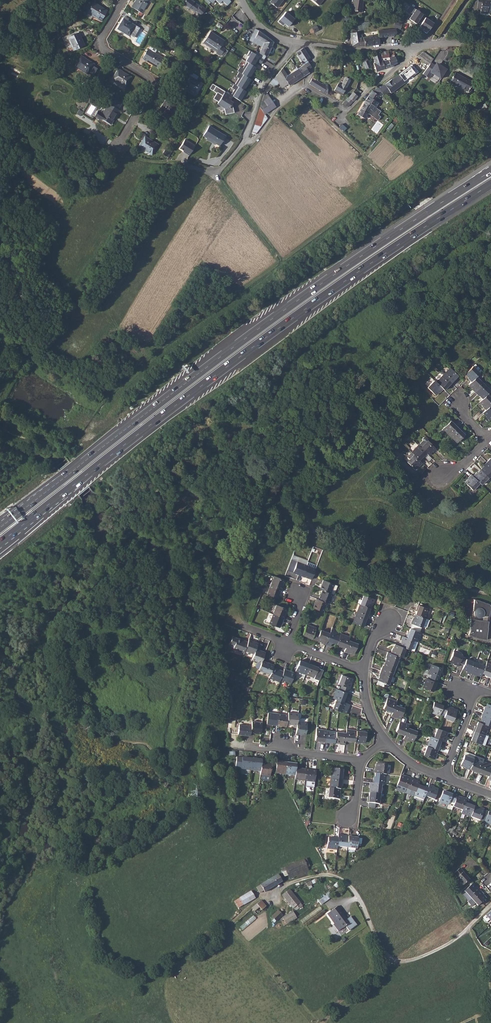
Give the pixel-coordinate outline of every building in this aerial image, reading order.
[(131,7),(139,12),(137,15),(140,16),(149,1),(152,3),(153,0),(136,0),(131,7)] [(182,4),(189,9),(195,12),(200,16),(206,9),(200,5),(199,6),(194,3),(194,2),(191,0),(186,0),(182,4)] [(352,2),(353,2),(352,4),(351,10),(355,11),(355,12),(361,13),(362,12),(363,6),(362,5),(363,0),(352,0),(352,2)] [(481,13),(487,13),(487,12),(490,13),(490,1),(486,0),(482,0),(482,2),(481,11),(481,13)] [(94,2),(87,13),(101,21),(107,11),(94,2)] [(423,14),(416,9),(409,19),(417,24),(423,14)] [(286,12),(280,20),(289,28),(295,19),(286,12)] [(130,35),(134,37),(139,28),(128,21),(129,19),(124,17),(117,29),(129,36),(130,35)] [(434,23),(425,17),(420,25),(424,28),(422,31),(427,34),(434,23)] [(358,46),(364,47),(374,45),(380,44),(378,37),(394,34),(395,31),(395,27),(377,30),(378,35),(371,36),(362,38),(362,35),(356,36),(355,32),(350,33),(351,40),(353,46),(358,46)] [(259,31),(255,29),(251,37),(254,38),(253,42),(262,47),(270,50),(274,42),(266,36),(259,31)] [(224,42),(218,37),(218,36),(211,31),(203,42),(216,52),(215,53),(220,56),(224,49),(221,46),(224,42)] [(78,32),(67,37),(73,51),(85,46),(78,32)] [(148,49),(142,59),(145,61),(146,60),(153,65),(158,68),(164,58),(155,53),(156,51),(156,49),(151,47),(150,47),(148,49)] [(262,47),(261,48),(259,53),(267,57),(270,50),(262,47)] [(303,48),(296,53),(304,65),(297,69),(303,77),(309,73),(307,71),(309,69),(312,68),(308,62),(309,62),(308,60),(310,58),(303,48)] [(249,63),(254,65),(259,56),(252,52),(246,61),(249,63)] [(417,56),(429,65),(430,63),(433,59),(423,52),(417,56)] [(382,62),(381,59),(379,55),(373,57),(375,63),(373,63),(376,72),(383,70),(391,67),(389,60),(382,62)] [(80,56),(74,66),(88,74),(94,64),(80,56)] [(366,57),(362,59),(363,62),(365,69),(371,67),(368,60),(367,60),(366,57)] [(389,60),(391,67),(394,66),(394,65),(398,63),(396,57),(389,57),(390,59),(389,60)] [(270,62),(264,69),(268,73),(274,65),(271,63),(270,62)] [(242,74),(244,75),(250,79),(257,67),(254,65),(249,63),(242,74)] [(424,72),(421,75),(428,79),(431,74),(440,80),(445,70),(440,67),(438,67),(435,65),(434,66),(433,66),(430,63),(429,65),(424,72)] [(412,65),(398,74),(405,82),(419,73),(412,65)] [(268,85),(266,90),(269,92),(272,86),(274,88),(278,83),(282,88),(288,84),(289,86),(303,77),(297,69),(287,76),(282,68),(268,85)] [(118,69),(111,80),(125,88),(131,77),(118,69)] [(187,80),(183,87),(196,95),(203,84),(191,77),(192,75),(187,72),(184,78),(187,80)] [(460,75),(455,72),(450,82),(467,91),(472,82),(473,82),(462,76),(462,77),(460,76),(460,75)] [(309,83),(312,85),(315,79),(318,76),(315,74),(313,78),(312,79),(309,83)] [(237,86),(239,87),(245,90),(252,79),(250,79),(244,75),(237,86)] [(383,85),(378,89),(384,96),(389,92),(390,94),(404,83),(398,75),(391,80),(383,85)] [(338,84),(335,89),(343,94),(346,88),(350,80),(345,77),(341,85),(338,84)] [(315,79),(312,85),(324,92),(326,89),(326,84),(323,84),(318,81),(315,79)] [(225,92),(216,87),(213,91),(217,93),(222,96),(225,92)] [(239,87),(234,96),(241,101),(247,92),(245,90),(239,87)] [(372,91),(368,97),(375,101),(378,95),(380,97),(382,96),(383,96),(384,96),(378,89),(377,87),(372,91)] [(265,91),(260,108),(265,115),(276,107),(265,91)] [(222,96),(217,93),(213,99),(218,103),(217,104),(224,108),(226,115),(234,113),(232,104),(229,102),(232,97),(225,92),(222,96)] [(353,92),(346,101),(350,104),(353,101),(354,101),(358,96),(353,92)] [(120,107),(107,99),(104,102),(108,104),(99,118),(110,124),(119,110),(118,110),(120,107)] [(165,99),(157,113),(168,119),(176,106),(165,99)] [(365,101),(357,115),(364,119),(367,114),(377,121),(380,117),(378,115),(380,111),(377,109),(375,108),(365,101)] [(485,109),(486,111),(489,109),(485,103),(474,109),(477,114),(485,109)] [(265,115),(260,108),(252,133),(255,134),(261,127),(265,115)] [(203,137),(206,139),(215,144),(219,147),(224,138),(225,136),(209,126),(203,137)] [(142,141),(138,147),(152,155),(158,145),(144,136),(145,135),(142,133),(139,139),(142,141)] [(194,146),(184,140),(179,149),(185,153),(188,156),(194,146)] [(468,378),(471,381),(476,377),(480,373),(473,366),(465,374),(469,377),(468,378)] [(450,368),(443,375),(452,384),(456,380),(455,379),(458,376),(456,374),(450,368)] [(443,375),(436,382),(443,389),(444,390),(447,387),(448,388),(452,384),(443,375)] [(471,381),(468,384),(471,388),(470,389),(474,392),(483,384),(476,377),(471,381)] [(434,380),(428,387),(435,395),(438,392),(439,393),(443,389),(436,382),(434,380)] [(483,384),(474,392),(478,396),(479,395),(482,398),(487,394),(490,391),(483,384)] [(479,402),(482,405),(482,406),(485,410),(490,404),(490,398),(487,394),(482,398),(479,402)] [(483,412),(486,416),(485,417),(489,420),(490,418),(490,405),(490,404),(485,410),(483,412)] [(442,428),(449,435),(458,427),(454,423),(453,423),(450,421),(442,428)] [(458,427),(449,435),(457,442),(464,435),(461,431),(462,430),(458,427)] [(418,445),(427,453),(428,455),(431,452),(432,453),(436,449),(428,440),(428,439),(426,437),(424,437),(423,439),(423,441),(418,445)] [(418,445),(411,452),(414,455),(419,460),(422,457),(423,457),(427,453),(418,445)] [(414,455),(406,462),(414,469),(417,466),(418,467),(422,463),(419,460),(414,455)] [(481,470),(488,477),(490,475),(490,466),(487,461),(483,465),(484,466),(481,470)] [(476,472),(473,476),(480,483),(481,484),(488,477),(481,470),(477,473),(476,472)] [(473,476),(471,474),(467,478),(468,479),(464,483),(472,490),(480,483),(473,476)] [(297,562),(293,573),(302,576),(306,565),(297,562)] [(306,565),(302,576),(311,580),(315,571),(315,569),(306,565)] [(273,576),(270,585),(281,589),(284,580),(273,576)] [(323,580),(320,589),(322,590),(330,593),(334,584),(323,580)] [(270,585),(267,594),(277,598),(281,589),(270,585)] [(322,590),(319,600),(327,603),(329,604),(333,594),(330,593),(322,590)] [(363,595),(359,604),(370,608),(372,604),(375,599),(363,595)] [(316,599),(313,608),(323,612),(327,603),(319,600),(316,599)] [(475,600),(473,610),(474,611),(474,612),(475,614),(476,616),(478,617),(479,618),(481,617),(483,617),(484,616),(487,616),(487,617),(489,617),(490,617),(490,616),(490,613),(490,611),(490,606),(486,604),(475,600)] [(359,604),(356,614),(367,618),(369,613),(368,613),(370,608),(359,604)] [(276,605),(272,614),(283,618),(287,609),(276,605)] [(417,610),(415,614),(425,618),(429,609),(417,605),(415,610),(417,610)] [(272,614),(269,623),(280,627),(283,618),(272,614)] [(356,614),(353,623),(355,624),(363,627),(365,622),(366,623),(367,618),(356,614)] [(425,618),(415,614),(413,619),(412,618),(410,623),(422,628),(425,618)] [(470,631),(468,634),(475,637),(479,638),(487,639),(489,627),(489,621),(486,620),(482,620),(478,620),(474,619),(471,618),(470,626),(471,626),(470,631)] [(307,624),(303,635),(307,636),(307,638),(316,641),(317,640),(319,633),(315,631),(316,628),(308,625),(307,624)] [(407,632),(405,637),(414,640),(416,641),(420,632),(410,628),(408,633),(407,632)] [(319,633),(317,640),(321,641),(320,643),(325,645),(327,641),(330,633),(320,630),(319,633)] [(330,633),(327,641),(332,643),(332,642),(336,644),(340,634),(331,630),(330,633)] [(340,634),(336,644),(341,645),(340,646),(345,648),(348,640),(349,637),(340,634)] [(401,642),(400,646),(405,648),(410,650),(414,640),(405,637),(402,636),(400,641),(401,642)] [(237,638),(233,649),(243,653),(244,650),(247,642),(237,638)] [(247,642),(244,650),(253,654),(255,649),(257,643),(248,640),(247,642)] [(345,648),(344,652),(349,654),(349,652),(354,654),(358,644),(348,640),(345,648)] [(392,648),(390,653),(399,656),(401,657),(405,648),(400,646),(395,644),(393,649),(392,648)] [(252,659),(251,660),(261,663),(262,661),(265,652),(255,649),(253,654),(252,659)] [(453,651),(449,661),(453,663),(453,664),(458,666),(462,655),(453,651)] [(386,657),(385,662),(395,665),(399,656),(390,653),(387,652),(385,657),(386,657)] [(466,659),(462,669),(467,671),(466,672),(471,674),(476,663),(466,659)] [(300,660),(296,671),(305,674),(310,663),(304,661),(304,662),(300,660)] [(261,663),(258,670),(270,675),(273,667),(274,665),(262,661),(261,663)] [(382,666),(380,671),(391,675),(395,676),(399,667),(398,667),(395,665),(385,662),(383,666),(382,666)] [(310,663),(305,674),(314,677),(314,679),(319,680),(323,670),(318,668),(318,667),(314,666),(314,665),(310,663)] [(476,663),(471,674),(476,676),(477,675),(481,676),(482,673),(485,666),(476,663)] [(482,673),(487,675),(486,676),(490,678),(490,664),(488,663),(486,663),(485,666),(482,673)] [(431,674),(429,679),(437,682),(441,673),(439,672),(441,668),(431,664),(427,673),(431,674)] [(270,675),(269,678),(279,682),(280,680),(283,671),(273,667),(270,675)] [(283,671),(280,680),(291,684),(294,675),(295,673),(284,669),(283,671)] [(379,676),(378,680),(382,682),(388,684),(391,675),(380,671),(378,676),(379,676)] [(341,685),(339,690),(346,693),(347,693),(351,684),(350,683),(352,679),(342,675),(338,684),(341,685)] [(426,678),(423,686),(422,688),(432,691),(434,687),(435,687),(437,682),(429,679),(426,678)] [(336,689),(333,698),(336,699),(344,702),(346,698),(345,697),(346,693),(339,690),(336,689)] [(386,698),(383,708),(387,710),(387,711),(391,713),(395,705),(396,701),(386,698)] [(336,699),(332,709),(338,711),(343,712),(344,708),(345,708),(348,709),(350,705),(347,704),(344,702),(336,699)] [(433,701),(429,712),(439,715),(440,712),(445,714),(448,705),(438,702),(438,703),(433,701)] [(483,713),(490,716),(490,705),(487,704),(486,708),(484,708),(483,713)] [(391,713),(390,716),(395,718),(396,717),(400,718),(404,708),(395,705),(391,713)] [(445,714),(443,717),(453,720),(456,710),(452,709),(453,707),(448,705),(445,714)] [(266,724),(276,725),(278,714),(268,712),(266,724)] [(288,715),(287,724),(297,725),(297,722),(297,718),(298,714),(288,712),(288,715)] [(480,722),(487,725),(490,726),(490,725),(490,716),(483,713),(481,717),(482,718),(480,722)] [(278,714),(276,725),(286,726),(287,724),(288,715),(278,714)] [(251,726),(250,733),(260,734),(261,723),(252,721),(251,722),(251,726)] [(399,721),(395,731),(400,733),(399,734),(404,736),(407,727),(408,724),(399,721)] [(475,726),(473,730),(484,735),(487,725),(480,722),(478,721),(476,726),(475,726)] [(297,725),(296,734),(305,735),(307,723),(297,722),(297,725)] [(239,725),(238,734),(250,736),(250,733),(251,726),(239,725)] [(346,733),(345,742),(350,742),(350,741),(355,741),(356,731),(357,727),(347,726),(346,730),(346,733)] [(404,736),(403,739),(408,741),(408,740),(413,741),(416,731),(407,727),(404,736)] [(437,728),(434,738),(442,740),(445,742),(447,737),(446,736),(447,732),(439,729),(437,728)] [(316,729),(315,740),(320,740),(320,742),(325,742),(326,730),(316,729)] [(326,730),(325,742),(330,743),(330,742),(335,742),(336,731),(326,730)] [(473,736),(471,740),(479,743),(485,746),(488,736),(484,735),(473,730),(471,735),(473,736)] [(336,731),(335,742),(339,743),(339,744),(344,745),(345,742),(346,733),(336,731)] [(355,741),(355,743),(360,743),(360,742),(365,742),(366,732),(356,731),(355,741)] [(430,736),(427,746),(437,750),(439,745),(440,746),(442,740),(434,738),(430,736)] [(427,746),(423,755),(435,759),(436,754),(435,754),(437,750),(427,746)] [(465,752),(461,765),(465,766),(465,768),(469,769),(470,768),(474,758),(475,755),(465,752)] [(241,758),(240,769),(250,770),(251,759),(241,758)] [(474,758),(470,768),(474,770),(474,771),(479,773),(483,762),(474,758)] [(251,759),(250,770),(260,771),(261,764),(261,760),(251,759)] [(276,761),(275,773),(285,774),(286,763),(276,761)] [(479,773),(483,775),(484,774),(488,775),(490,768),(490,765),(483,762),(479,773)] [(286,763),(285,774),(295,775),(296,768),(296,764),(286,763)] [(374,768),(374,773),(375,773),(385,774),(386,764),(376,763),(375,768),(374,768)] [(260,775),(270,776),(271,765),(261,764),(260,771),(260,775)] [(295,778),(294,780),(304,781),(306,770),(296,768),(295,775),(295,778)] [(332,768),(331,778),(342,779),(343,774),(342,774),(342,770),(332,768)] [(306,770),(304,781),(314,782),(316,771),(306,770)] [(373,778),(372,783),(381,784),(384,784),(385,774),(375,773),(374,778),(373,778)] [(400,776),(396,785),(406,789),(410,777),(405,775),(404,777),(400,775),(400,776)] [(410,777),(406,789),(415,792),(418,785),(419,782),(415,780),(415,779),(410,777)] [(331,778),(329,788),(340,789),(341,785),(342,779),(331,778)] [(372,783),(369,783),(368,788),(370,788),(369,793),(380,794),(381,784),(372,783)] [(427,787),(424,796),(434,799),(438,789),(434,788),(434,786),(429,784),(427,787)] [(415,792),(414,796),(415,796),(414,799),(422,802),(423,799),(424,796),(427,787),(423,786),(422,787),(418,785),(415,792)] [(329,788),(328,798),(340,799),(340,794),(340,789),(329,788)] [(442,791),(439,801),(448,804),(449,802),(454,803),(457,796),(457,795),(447,791),(447,793),(442,791)] [(380,794),(369,793),(369,798),(367,797),(367,802),(368,803),(368,807),(374,808),(375,804),(379,804),(380,794)] [(454,803),(453,806),(462,810),(465,802),(467,798),(461,796),(461,798),(457,796),(454,803)] [(462,810),(461,813),(470,816),(474,806),(470,805),(470,804),(465,802),(462,810)] [(474,806),(470,816),(484,822),(488,812),(483,810),(484,809),(478,807),(478,808),(474,806)] [(338,838),(337,846),(347,847),(348,837),(343,836),(343,835),(338,834),(338,838)] [(348,837),(347,847),(356,849),(357,838),(353,838),(353,836),(348,835),(348,837)] [(327,838),(326,848),(336,850),(337,846),(338,838),(333,837),(332,838),(327,838)] [(308,868),(310,867),(306,858),(281,869),(284,877),(288,876),(289,879),(309,871),(308,868)] [(456,877),(454,879),(461,887),(469,880),(465,877),(467,875),(460,868),(453,874),(456,877)] [(263,891),(264,892),(282,881),(278,874),(256,887),(259,893),(263,891)] [(462,892),(468,900),(471,898),(480,890),(476,886),(475,887),(472,884),(462,892)] [(289,889),(282,895),(292,908),(294,908),(295,909),(296,910),(297,909),(298,909),(298,908),(296,906),(300,903),(289,889)] [(480,890),(471,898),(477,906),(486,898),(482,895),(483,894),(480,890)] [(239,907),(255,898),(251,891),(235,900),(239,907)] [(327,896),(322,900),(325,903),(330,899),(328,897),(330,895),(328,893),(326,894),(327,896)] [(260,901),(252,908),(254,911),(259,907),(261,910),(266,906),(260,901)] [(346,926),(349,931),(357,925),(351,917),(347,920),(338,907),(327,915),(333,922),(335,920),(342,929),(346,926)] [(279,910),(272,917),(276,921),(283,914),(279,910)] [(486,914),(483,917),(486,921),(489,918),(490,920),(490,910),(486,914)] [(284,916),(282,917),(284,921),(286,924),(296,918),(292,911),(284,916)] [(342,929),(335,920),(333,922),(334,924),(333,925),(338,932),(342,929)]
